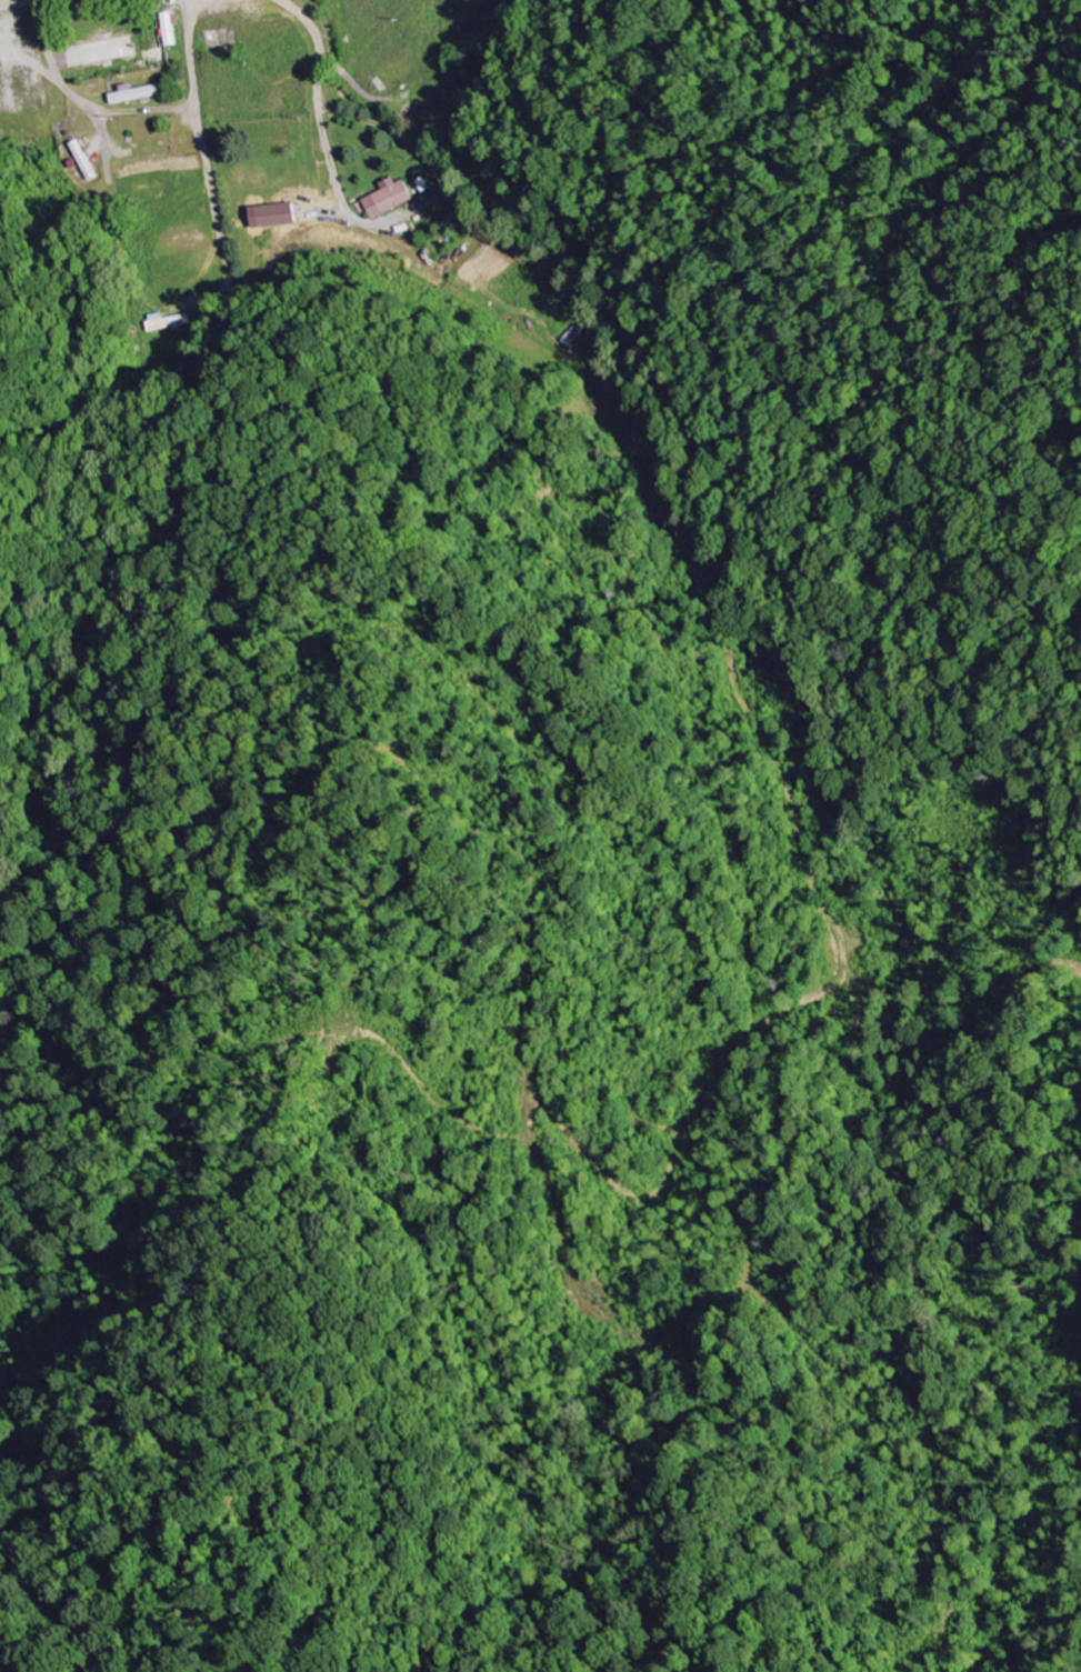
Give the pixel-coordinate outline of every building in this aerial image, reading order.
[(175,46),(172,13),(160,14),(163,47),(175,46)] [(109,95),(111,105),(160,95),(158,85),(127,92),(109,95)] [(95,178),(78,140),(69,144),(85,182),(95,178)] [(402,180),(393,184),(391,179),(378,184),(381,192),(360,200),(368,219),(410,201),(402,180)] [(250,228),(293,226),(292,205),(249,207),(250,228)] [(179,326),(188,325),(186,314),(161,319),(160,316),(143,319),(147,339),(180,333),(179,326)]
